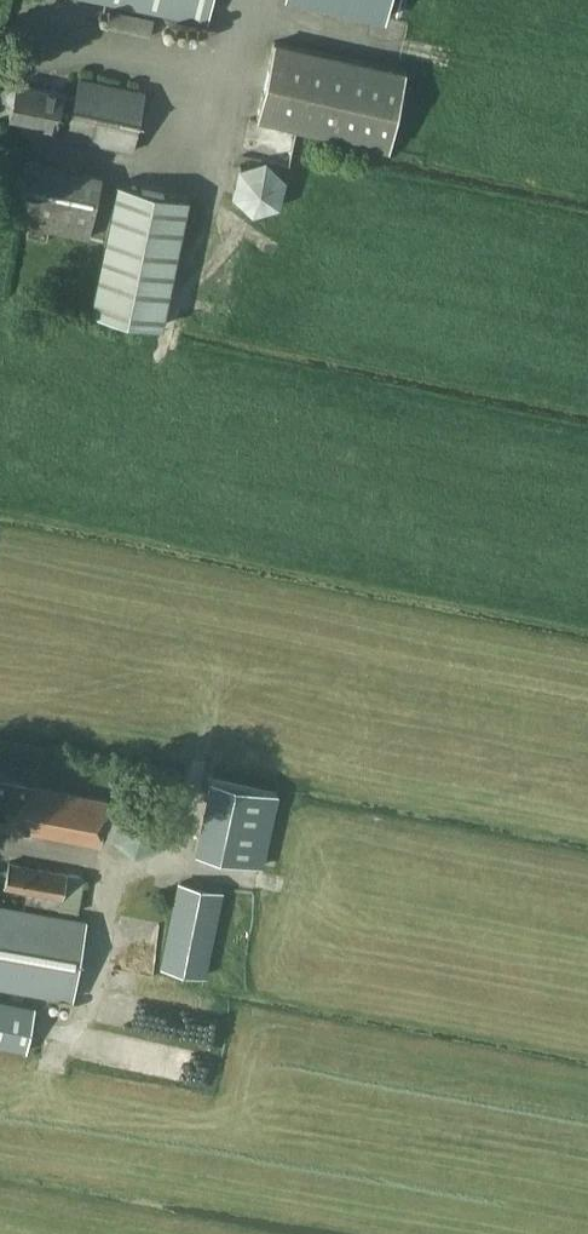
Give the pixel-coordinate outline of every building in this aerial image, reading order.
[(209,0),(101,0),(205,21),(209,0)] [(383,15),(386,0),(316,0),(383,15)] [(109,20),(152,29),(155,14),(112,5),(109,20)] [(391,145),(407,69),(271,40),(255,116),(391,145)] [(130,149),(142,90),(76,77),(73,92),(14,80),(7,115),(36,121),(34,129),(130,149)] [(23,182),(21,189),(94,206),(102,172),(29,155),(29,157),(23,182)] [(231,192),(250,211),(276,203),(282,177),(263,159),(238,167),(231,192)] [(88,308),(88,309),(157,323),(159,324),(186,196),(115,181),(88,308)] [(160,819),(140,801),(116,809),(103,807),(105,798),(32,784),(31,785),(0,779),(0,822),(23,826),(23,827),(96,841),(97,834),(112,837),(130,852),(156,844),(160,819)] [(260,866),(274,796),(208,782),(194,852),(260,866)] [(57,906),(64,871),(8,860),(4,883),(26,888),(24,899),(57,906)] [(79,902),(87,872),(71,868),(63,898),(79,902)] [(202,971),(220,889),(181,881),(163,963),(202,971)] [(71,996),(85,919),(0,903),(0,983),(71,996)] [(34,1006),(0,999),(0,1043),(26,1048),(34,1006)]
